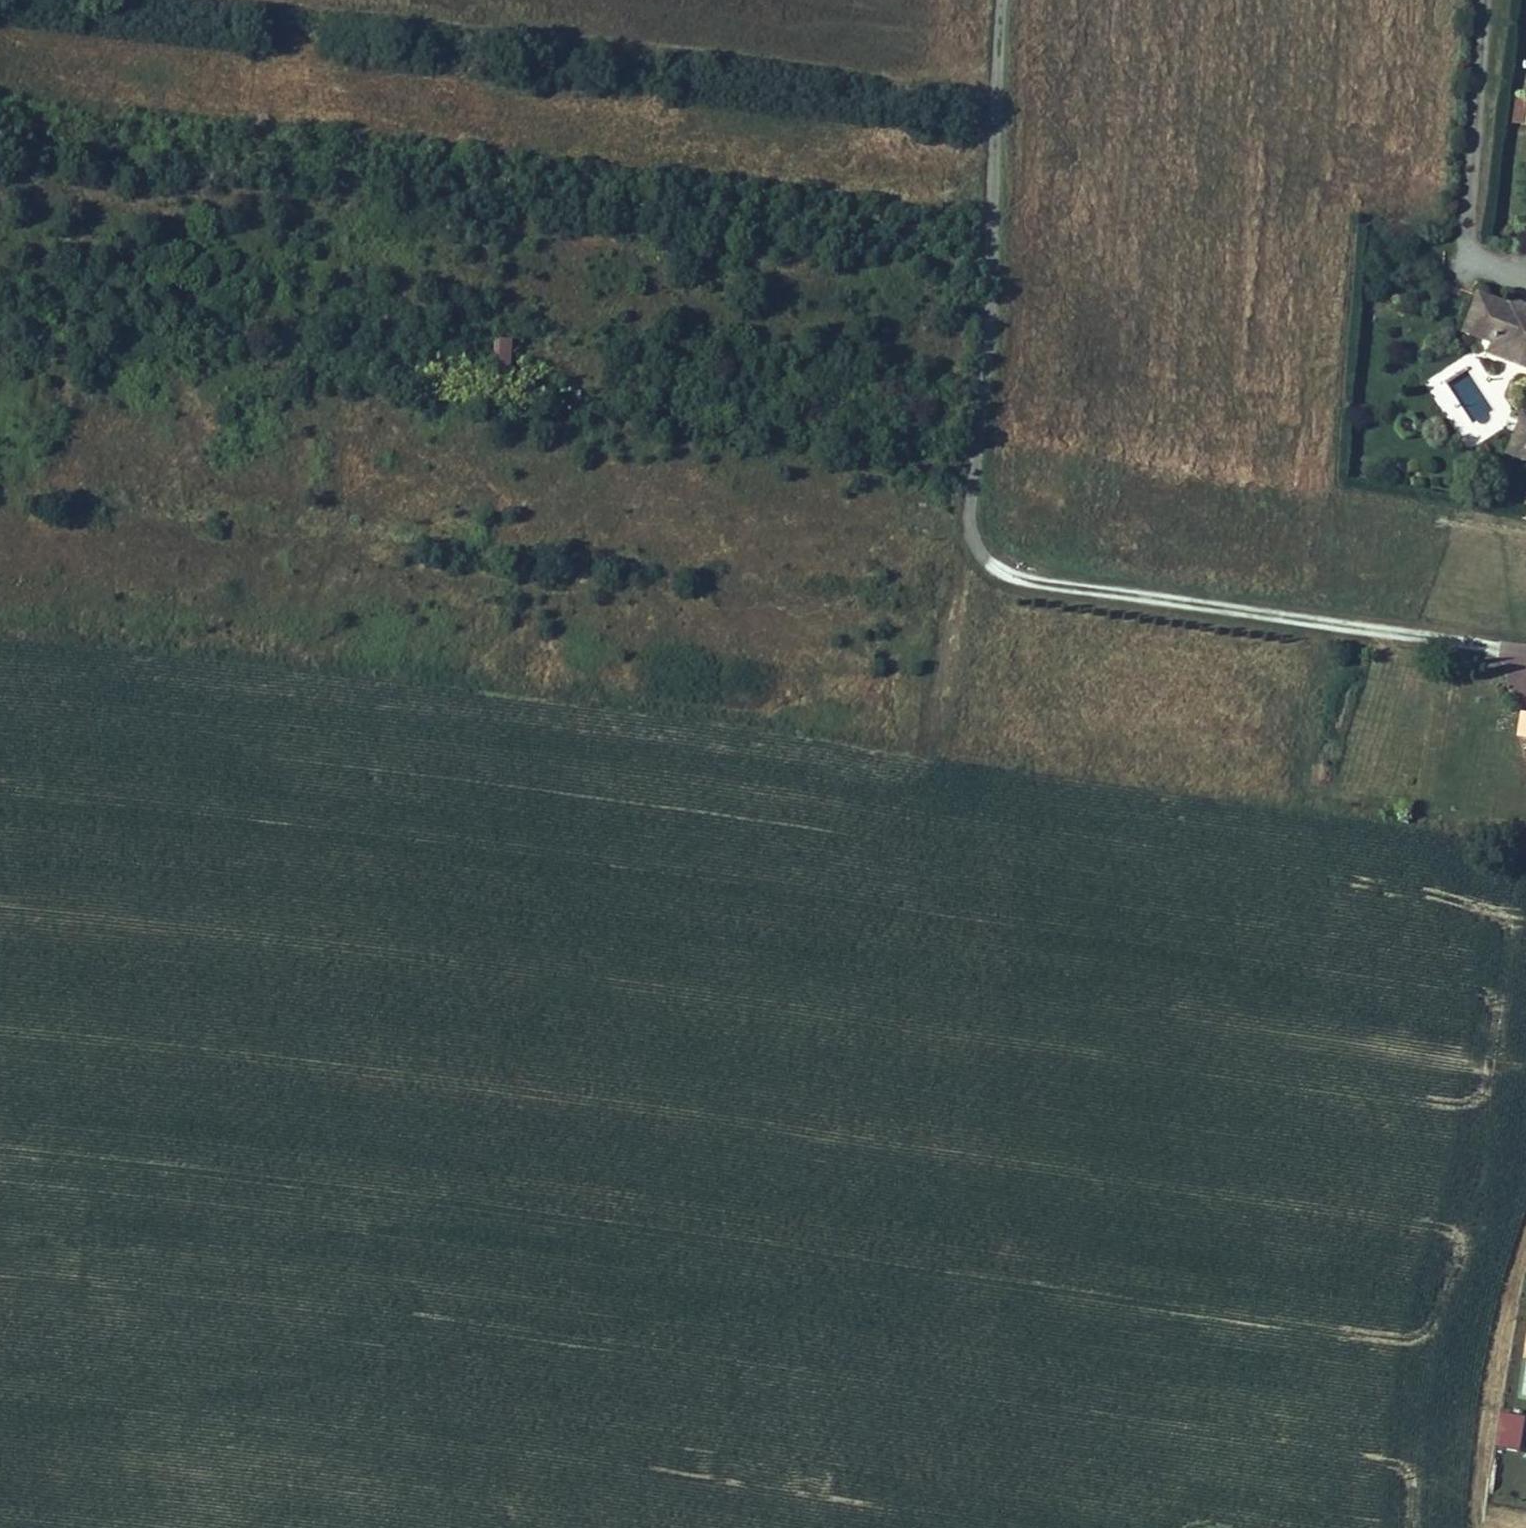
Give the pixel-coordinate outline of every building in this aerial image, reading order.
[(1467,337),(1496,347),(1492,358),(1525,370),(1525,305),(1513,300),(1512,305),(1483,294),(1467,337)] [(491,340),(492,371),(510,370),(509,339),(491,340)] [(1513,433),(1525,438),(1525,417),(1520,414),(1513,433)] [(1513,433),(1505,454),(1525,462),(1525,438),(1513,433)] [(1521,1451),(1525,1415),(1499,1412),(1496,1449),(1521,1451)]
